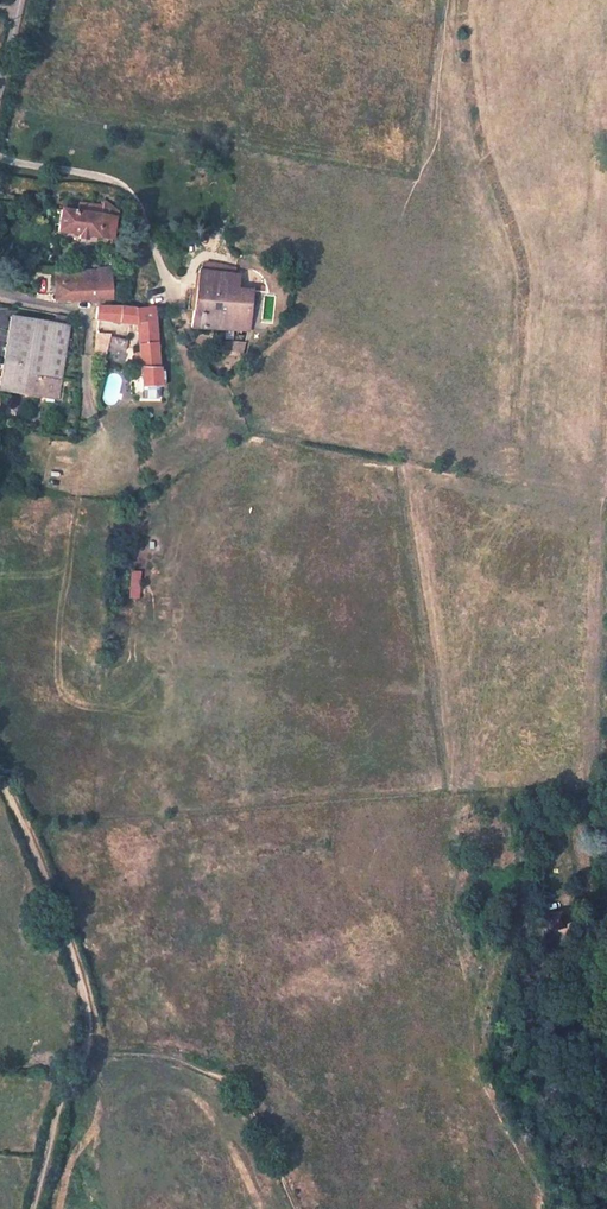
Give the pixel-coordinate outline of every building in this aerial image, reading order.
[(109,240),(109,215),(56,209),(55,235),(109,240)] [(244,325),(245,288),(231,286),(231,272),(192,269),(191,326),(244,325)] [(113,298),(111,273),(56,277),(57,302),(94,299),(113,298)] [(154,394),(153,310),(94,308),(93,325),(134,329),(135,360),(127,367),(127,374),(135,374),(135,395),(154,394)] [(14,317),(1,392),(57,402),(69,326),(14,317)] [(119,370),(124,345),(106,343),(101,368),(119,370)] [(239,361),(239,351),(235,346),(210,347),(209,358),(239,361)] [(130,570),(130,598),(141,598),(141,570),(130,570)] [(542,961),(539,946),(526,949),(529,962),(542,961)]
